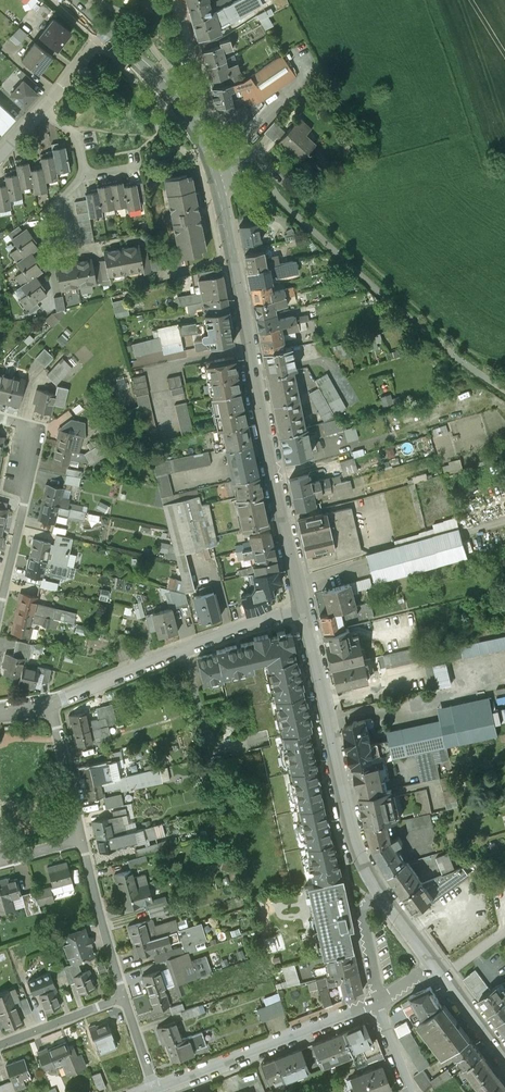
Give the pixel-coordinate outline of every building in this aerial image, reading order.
[(188,5),(194,22),(211,13),(210,7),(208,0),(206,0),(188,5)] [(229,4),(227,0),(224,0),(210,7),(211,13),(215,11),(223,36),(257,15),(260,20),(267,16),(260,4),(262,3),(260,0),(237,0),(229,4)] [(53,10),(44,1),(37,9),(46,18),(53,10)] [(211,13),(194,22),(200,44),(213,41),(218,39),(223,36),(215,11),(211,13)] [(70,31),(53,18),(42,32),(40,30),(38,33),(57,48),(70,31)] [(26,21),(21,27),(27,33),(28,33),(33,28),(26,21)] [(19,25),(10,37),(17,44),(27,33),(21,27),(19,25)] [(230,38),(220,41),(221,45),(222,45),(224,51),(236,47),(235,44),(233,45),(230,38)] [(52,54),(35,41),(22,59),(39,72),(52,54)] [(221,45),(202,51),(206,66),(226,59),(224,51),(222,45),(221,45)] [(239,52),(232,56),(234,62),(236,62),(237,64),(240,63),(239,60),(241,59),(239,52)] [(281,55),(243,81),(232,84),(233,91),(230,92),(232,104),(233,104),(234,107),(244,105),(259,102),(297,77),(281,55)] [(226,59),(206,66),(210,80),(212,88),(231,84),(229,74),(237,72),(235,64),(228,66),(226,59)] [(237,72),(229,74),(231,84),(232,84),(243,81),(243,80),(241,80),(240,78),(239,79),(237,72)] [(37,93),(23,80),(10,94),(24,107),(37,93)] [(231,84),(212,88),(216,107),(221,106),(232,104),(230,92),(233,91),(232,84),(231,84)] [(0,104),(0,129),(5,123),(7,126),(15,117),(0,104)] [(232,104),(221,106),(223,118),(229,117),(230,125),(247,122),(244,105),(234,107),(233,104),(232,104)] [(271,108),(260,115),(265,123),(276,115),(271,108)] [(299,118),(279,139),(300,159),(312,146),(302,136),(310,128),(299,118)] [(274,122),(263,133),(272,141),(283,130),(274,122)] [(65,143),(58,144),(58,142),(51,143),(52,149),(57,172),(70,169),(65,143)] [(52,149),(46,150),(47,152),(40,153),(42,164),(45,180),(58,178),(57,172),(52,149)] [(28,157),(21,158),(21,157),(15,159),(16,167),(20,187),(33,185),(30,170),(28,157)] [(42,164),(36,166),(36,168),(30,170),(33,185),(34,193),(47,190),(45,180),(42,164)] [(16,167),(10,168),(10,170),(4,171),(6,182),(9,199),(22,197),(20,187),(16,167)] [(191,178),(181,180),(181,177),(164,180),(167,197),(170,215),(172,215),(173,222),(171,222),(175,241),(176,241),(179,257),(194,254),(193,251),(205,249),(203,237),(202,237),(201,233),(205,232),(202,217),(199,218),(197,209),(200,209),(197,193),(194,194),(191,178)] [(123,182),(117,183),(117,180),(109,181),(114,207),(127,205),(123,182)] [(114,207),(109,181),(102,183),(103,186),(97,187),(98,188),(102,209),(114,207)] [(0,183),(0,209),(11,207),(9,199),(6,182),(0,183)] [(136,184),(131,185),(130,182),(125,183),(123,183),(127,205),(128,209),(140,207),(136,184)] [(98,188),(90,189),(91,192),(85,193),(86,199),(87,205),(88,211),(89,216),(102,214),(102,209),(98,188)] [(86,199),(74,201),(76,207),(87,205),(86,199)] [(87,205),(76,207),(77,213),(88,211),(87,205)] [(88,211),(77,213),(78,219),(90,217),(89,216),(88,211)] [(90,217),(78,219),(79,225),(91,223),(90,217)] [(91,223),(79,225),(80,232),(92,229),(91,223)] [(257,223),(239,227),(243,245),(261,241),(257,223)] [(19,224),(8,232),(12,238),(23,230),(19,224)] [(23,230),(12,238),(18,246),(11,252),(18,261),(31,251),(38,246),(31,237),(33,236),(27,227),(23,230)] [(289,234),(285,235),(286,241),(295,239),(298,238),(294,227),(288,231),(289,234)] [(92,229),(80,232),(81,238),(93,236),(92,229)] [(93,236),(81,238),(82,244),(94,242),(93,236)] [(298,238),(295,239),(297,246),(309,243),(307,236),(298,238)] [(139,247),(122,250),(126,273),(144,270),(142,259),(139,247)] [(122,250),(104,254),(105,260),(108,277),(126,273),(122,250)] [(18,261),(17,261),(22,269),(15,274),(22,284),(35,275),(42,270),(35,260),(37,259),(31,251),(18,261)] [(262,251),(245,255),(248,271),(279,264),(277,255),(264,258),(262,251)] [(178,255),(149,260),(151,272),(180,266),(178,255)] [(148,258),(142,259),(144,270),(144,274),(151,273),(148,258)] [(92,259),(74,263),(78,286),(97,282),(94,265),(92,259)] [(105,260),(99,261),(99,264),(102,281),(103,286),(110,285),(108,277),(105,260)] [(279,264),(248,271),(251,290),(270,285),(271,285),(269,278),(298,271),(296,260),(279,264)] [(74,263),(57,266),(61,289),(78,286),(74,263)] [(99,264),(94,265),(97,282),(102,281),(99,264)] [(222,271),(199,275),(200,285),(202,301),(212,299),(212,298),(226,296),(222,271)] [(22,284),(21,285),(27,293),(19,299),(26,308),(36,300),(46,293),(40,284),(41,283),(35,275),(22,284)] [(270,285),(251,290),(254,302),(272,298),(273,299),(285,296),(283,289),(274,291),(273,293),(271,292),(270,285)] [(292,286),(283,289),(285,296),(285,297),(294,294),(292,286)] [(62,295),(54,297),(56,311),(62,309),(65,309),(62,295)] [(226,296),(212,298),(212,299),(202,301),(186,304),(188,313),(195,311),(195,308),(203,307),(204,313),(228,309),(226,296)] [(272,298),(254,302),(256,316),(278,311),(278,309),(275,310),(274,307),(276,305),(277,305),(286,303),(285,297),(285,296),(273,299),(272,298)] [(126,298),(112,302),(115,317),(129,314),(126,298)] [(36,300),(26,308),(30,313),(40,305),(36,300)] [(56,311),(51,312),(44,319),(51,327),(65,313),(62,309),(56,311)] [(228,309),(204,313),(205,320),(207,330),(191,333),(194,348),(198,350),(233,341),(228,309)] [(278,311),(256,316),(259,330),(290,323),(289,320),(288,316),(279,318),(278,319),(276,318),(275,314),(279,314),(278,311)] [(205,320),(158,328),(158,329),(153,330),(154,337),(160,336),(163,349),(164,353),(183,350),(179,335),(191,333),(207,330),(205,320)] [(290,323),(259,330),(263,352),(284,348),(283,341),(285,341),(285,338),(295,336),(294,329),(299,328),(297,322),(290,323)] [(69,341),(62,334),(56,340),(63,347),(69,341)] [(154,337),(137,342),(141,355),(163,349),(160,336),(154,337)] [(284,348),(263,352),(268,374),(292,369),(295,368),(291,346),(284,348)] [(54,357),(44,348),(35,358),(45,367),(54,357)] [(234,355),(206,361),(213,395),(239,390),(241,389),(238,375),(239,375),(238,369),(237,369),(234,355)] [(62,358),(46,375),(56,384),(72,368),(62,358)] [(268,374),(267,374),(273,403),(298,398),(292,369),(268,374)] [(0,379),(0,401),(7,402),(13,376),(1,373),(0,379)] [(347,408),(327,373),(316,379),(335,414),(347,408)] [(145,374),(132,377),(136,395),(148,393),(149,392),(145,374)] [(180,375),(167,377),(170,389),(171,388),(172,395),(184,393),(180,375)] [(26,379),(13,376),(7,402),(19,405),(26,379)] [(55,394),(36,390),(33,400),(36,400),(34,409),(50,413),(53,403),(63,406),(67,389),(57,386),(55,394)] [(336,417),(319,387),(309,393),(324,421),(336,417)] [(213,395),(210,396),(217,428),(246,422),(239,390),(213,395)] [(148,393),(136,395),(138,402),(149,399),(148,393)] [(298,398),(273,403),(276,417),(280,434),(304,427),(298,398)] [(149,399),(138,402),(141,418),(153,415),(149,399)] [(186,401),(174,404),(176,410),(188,408),(186,401)] [(188,408),(176,410),(182,436),(194,433),(188,408)] [(68,409),(56,418),(60,424),(72,415),(68,409)] [(159,440),(153,415),(141,418),(147,443),(159,440)] [(324,421),(322,422),(326,434),(342,429),(336,417),(324,421)] [(72,419),(58,429),(57,435),(59,435),(56,447),(78,452),(82,435),(85,436),(85,422),(72,419)] [(217,428),(217,429),(221,448),(225,447),(250,442),(247,422),(246,422),(217,428)] [(346,441),(358,437),(354,425),(342,428),(346,441)] [(304,427),(280,434),(285,460),(311,452),(306,426),(304,427)] [(104,433),(86,444),(90,450),(100,443),(103,441),(108,439),(104,433)] [(250,442),(225,447),(232,480),(235,479),(258,474),(250,442)] [(78,452),(56,447),(53,460),(69,464),(70,459),(84,461),(83,466),(87,467),(90,466),(90,464),(107,453),(105,450),(100,443),(90,450),(84,453),(78,452)] [(208,450),(152,462),(161,497),(173,494),(169,472),(211,464),(208,450)] [(353,456),(340,460),(344,474),(357,470),(353,456)] [(77,470),(67,468),(65,474),(76,477),(77,470)] [(76,477),(65,474),(63,481),(78,484),(80,478),(76,477)] [(258,474),(235,479),(238,496),(261,492),(258,474)] [(308,474),(289,478),(292,493),(311,489),(320,487),(318,480),(310,482),(308,474)] [(339,475),(318,480),(320,487),(330,484),(338,482),(341,481),(339,475)] [(63,488),(46,484),(45,489),(46,489),(43,501),(68,507),(69,502),(69,500),(60,498),(63,488)] [(330,484),(320,487),(321,493),(331,491),(330,484)] [(311,489),(292,493),(295,509),(314,504),(313,496),(321,493),(320,487),(311,489)] [(173,494),(161,497),(181,577),(191,575),(185,552),(205,547),(205,546),(217,543),(208,503),(201,504),(197,488),(173,494)] [(346,491),(336,494),(337,498),(320,502),(321,507),(348,500),(346,491)] [(238,496),(236,497),(243,529),(268,524),(261,492),(238,496)] [(68,507),(43,501),(39,518),(55,522),(57,513),(68,516),(68,515),(83,519),(85,511),(82,510),(71,508),(68,507)] [(351,508),(298,520),(309,567),(360,550),(351,508)] [(90,518),(101,520),(103,513),(92,511),(90,518)] [(456,517),(433,525),(434,529),(420,534),(420,535),(409,538),(409,536),(394,540),(395,546),(366,554),(373,582),(468,556),(456,517)] [(66,528),(53,525),(51,533),(56,534),(64,536),(66,528)] [(269,530),(249,535),(250,541),(251,541),(252,548),(272,543),(269,530)] [(64,536),(56,534),(54,539),(71,543),(73,538),(64,536)] [(54,543),(33,538),(32,543),(33,543),(30,556),(66,565),(71,543),(54,539),(54,543)] [(252,548),(236,551),(238,559),(254,556),(256,563),(252,564),(253,566),(259,565),(261,571),(278,567),(272,543),(252,548)] [(66,565),(30,556),(26,573),(42,577),(43,571),(65,576),(68,565),(66,565)] [(253,566),(246,568),(248,574),(261,571),(259,565),(253,566)] [(261,571),(248,574),(250,584),(245,591),(246,594),(241,595),(246,613),(257,610),(270,604),(268,597),(270,596),(269,592),(271,592),(269,584),(281,581),(278,567),(261,571)] [(58,582),(44,579),(42,587),(56,590),(58,582)] [(370,579),(350,584),(353,595),(360,593),(359,591),(372,587),(370,579)] [(350,584),(323,591),(328,613),(356,606),(353,595),(350,584)] [(102,590),(99,598),(105,600),(108,592),(102,590)] [(178,592),(170,590),(174,608),(182,606),(178,592)] [(213,591),(194,596),(198,613),(200,612),(202,621),(207,620),(210,620),(209,619),(220,616),(213,591)] [(37,596),(20,592),(19,597),(20,597),(17,609),(44,616),(53,618),(55,608),(55,607),(36,602),(37,596)] [(375,618),(371,602),(356,606),(358,614),(367,611),(369,619),(375,618)] [(328,613),(320,616),(324,633),(345,628),(342,617),(358,614),(356,606),(328,613)] [(66,611),(55,608),(53,618),(58,619),(69,621),(70,617),(65,616),(66,611)] [(171,608),(146,614),(150,631),(157,629),(159,637),(177,632),(177,631),(177,632),(175,624),(175,623),(173,615),(171,609),(171,608)] [(44,616),(17,609),(15,621),(13,621),(11,631),(30,636),(32,626),(30,626),(32,619),(43,621),(44,616)] [(53,618),(44,616),(43,621),(42,624),(56,628),(58,619),(53,618)] [(345,628),(324,633),(331,667),(363,660),(357,633),(349,635),(347,627),(345,628)] [(277,635),(272,636),(272,637),(268,638),(267,634),(254,637),(258,657),(268,654),(270,664),(267,664),(267,665),(295,658),(293,649),(294,648),(291,632),(285,634),(284,630),(277,632),(277,635)] [(422,653),(424,659),(431,688),(437,687),(433,665),(446,662),(446,661),(504,648),(504,636),(422,653)] [(254,641),(240,644),(241,646),(237,647),(236,645),(224,647),(225,648),(216,650),(223,680),(223,677),(232,675),(232,674),(244,671),(244,672),(254,670),(251,658),(258,657),(254,637),(253,637),(254,641)] [(33,643),(16,640),(14,648),(31,652),(32,650),(33,643)] [(42,646),(33,643),(32,650),(40,652),(42,646)] [(421,646),(383,655),(385,667),(424,659),(422,653),(421,646)] [(31,652),(14,648),(13,655),(5,653),(3,663),(6,663),(3,672),(20,677),(23,666),(25,655),(30,656),(31,652)] [(212,653),(198,656),(204,685),(212,683),(211,682),(217,681),(217,682),(223,680),(216,650),(216,652),(216,653),(212,654),(212,653)] [(258,657),(251,658),(254,670),(244,672),(244,671),(232,674),(232,675),(223,677),(223,680),(228,700),(248,696),(256,732),(267,730),(269,738),(280,735),(283,734),(281,725),(282,725),(278,707),(277,707),(275,700),(273,690),(274,690),(270,672),(269,672),(267,665),(267,664),(270,664),(268,654),(258,657)] [(295,658),(267,665),(269,672),(270,672),(274,690),(273,690),(275,700),(303,693),(301,688),(303,688),(301,676),(299,676),(299,672),(300,672),(298,664),(296,664),(295,658)] [(363,660),(331,667),(336,688),(367,681),(366,674),(374,672),(370,658),(363,660)] [(37,669),(23,666),(20,677),(18,683),(33,686),(37,672),(38,669),(37,669)] [(51,669),(44,668),(43,674),(41,680),(48,682),(51,669)] [(491,681),(504,680),(504,686),(504,675),(491,675),(491,681)] [(303,693),(275,700),(277,707),(278,707),(282,725),(281,725),(283,734),(280,735),(311,729),(310,728),(309,723),(311,723),(308,711),(307,711),(306,707),(307,707),(306,699),(304,700),(303,693)] [(489,696),(451,704),(460,744),(498,736),(489,696)] [(111,704),(96,708),(98,719),(88,721),(90,729),(108,725),(109,725),(116,721),(111,704)] [(451,704),(438,707),(441,719),(447,747),(460,744),(451,704)] [(86,712),(69,716),(70,721),(71,721),(74,732),(90,729),(88,721),(86,712)] [(372,718),(354,722),(355,724),(346,726),(355,767),(356,767),(386,760),(388,760),(383,740),(372,743),(368,727),(373,726),(374,725),(375,724),(376,722),(375,720),(374,719),(373,718),(372,718)] [(441,719),(388,731),(390,739),(394,758),(415,754),(434,750),(447,747),(441,719)] [(108,725),(100,727),(102,735),(103,740),(111,739),(108,725)] [(90,729),(74,732),(77,746),(93,742),(92,737),(102,735),(100,727),(90,729)] [(280,735),(283,735),(285,745),(283,745),(283,747),(283,750),(283,753),(283,754),(284,757),(284,758),(285,761),(287,764),(289,764),(291,772),(316,766),(313,752),(311,752),(310,748),(312,748),(308,730),(311,729),(280,735)] [(280,735),(269,738),(270,746),(261,748),(276,815),(299,809),(297,799),(295,800),(293,796),(293,795),(292,792),(292,789),(291,788),(291,786),(291,784),(291,780),(293,780),(291,772),(289,764),(287,764),(285,761),(284,758),(284,757),(283,754),(283,753),(283,750),(283,747),(283,745),(285,745),(283,735),(280,735)] [(390,739),(383,740),(388,760),(394,758),(390,739)] [(434,750),(415,754),(421,782),(440,778),(434,750)] [(122,752),(108,755),(110,762),(118,760),(124,759),(122,752)] [(110,762),(80,769),(81,773),(83,773),(86,785),(120,778),(123,777),(118,760),(110,762)] [(386,760),(356,767),(362,795),(388,789),(387,780),(390,780),(386,760)] [(316,766),(291,772),(293,780),(291,780),(291,784),(291,786),(291,788),(292,789),(292,792),(293,795),(293,796),(295,800),(297,799),(299,809),(322,804),(320,791),(320,790),(320,787),(320,785),(318,785),(317,781),(319,781),(318,779),(317,776),(316,775),(314,767),(316,767),(316,766)] [(160,768),(145,772),(147,782),(162,779),(160,768)] [(120,778),(86,785),(88,798),(104,795),(103,791),(125,786),(125,788),(147,784),(147,782),(145,772),(123,777),(120,778)] [(452,775),(440,778),(442,790),(454,787),(452,775)] [(362,795),(360,796),(367,827),(393,821),(399,820),(392,788),(388,789),(362,795)] [(426,789),(414,792),(420,815),(430,813),(431,812),(426,789)] [(455,789),(443,792),(447,809),(458,806),(455,789)] [(121,795),(104,799),(106,809),(123,805),(121,795)] [(322,804),(299,809),(301,817),(299,818),(299,823),(300,826),(300,829),(301,832),(303,837),(305,836),(308,846),(331,841),(328,829),(328,827),(328,824),(328,822),(326,822),(325,818),(327,818),(326,816),(325,814),(324,812),(323,804),(324,804),(322,804)] [(125,808),(112,811),(114,817),(126,815),(125,808)] [(301,817),(299,809),(276,815),(292,889),(304,886),(316,883),(314,873),(312,874),(310,869),(309,866),(308,863),(308,860),(307,855),(310,854),(308,846),(305,836),(303,837),(301,832),(300,829),(300,826),(299,823),(299,818),(301,817)] [(420,815),(406,818),(408,830),(432,824),(430,813),(420,815)] [(114,817),(92,822),(94,827),(96,827),(98,839),(125,833),(121,817),(126,816),(126,815),(114,817)] [(393,821),(367,827),(375,850),(392,840),(390,832),(396,831),(393,821)] [(154,825),(142,828),(145,840),(156,838),(154,825)] [(125,833),(98,839),(101,852),(116,849),(116,847),(145,840),(142,828),(132,832),(125,833)] [(392,840),(375,850),(389,874),(406,862),(399,851),(399,852),(396,846),(403,842),(400,836),(392,840)] [(167,840),(136,849),(138,857),(146,855),(169,848),(167,840)] [(331,841),(308,846),(310,854),(307,855),(308,860),(308,863),(309,866),(310,869),(312,874),(314,873),(316,883),(339,878),(336,866),(336,864),(337,862),(336,859),(334,860),(334,856),(336,855),(335,853),(334,851),(333,849),(331,841),(332,841),(331,841)] [(448,853),(435,858),(442,875),(455,870),(448,853)] [(138,857),(128,860),(130,867),(148,862),(146,855),(138,857)] [(423,882),(407,861),(406,862),(389,874),(404,896),(423,882)] [(66,866),(58,868),(57,865),(48,867),(53,887),(71,882),(66,866)] [(442,875),(423,882),(434,898),(468,873),(463,867),(442,875)] [(131,870),(114,875),(116,881),(117,880),(120,891),(146,884),(148,883),(146,874),(133,878),(131,870)] [(0,880),(0,910),(13,907),(11,898),(21,895),(17,879),(8,882),(7,878),(0,880)] [(316,940),(317,945),(320,944),(322,957),(325,957),(353,951),(348,929),(353,928),(352,924),(342,878),(339,878),(316,883),(304,886),(305,892),(308,891),(319,940),(316,940)] [(423,882),(404,896),(416,912),(434,898),(423,882)] [(146,884),(120,891),(125,910),(147,903),(146,902),(144,903),(142,896),(149,893),(147,888),(146,884)] [(50,887),(36,891),(40,905),(54,902),(50,887)] [(35,891),(21,895),(27,915),(41,911),(35,891)] [(163,897),(146,902),(147,903),(148,909),(165,904),(163,897)] [(148,909),(151,917),(168,911),(165,904),(148,909)] [(152,919),(128,927),(129,932),(131,931),(134,943),(157,936),(152,919)] [(157,936),(134,943),(138,956),(158,950),(156,945),(182,938),(184,946),(205,940),(200,922),(184,927),(169,932),(168,933),(157,936)] [(183,922),(166,927),(168,933),(169,932),(184,927),(183,922)] [(83,929),(64,936),(66,943),(64,944),(68,956),(70,956),(73,963),(77,961),(92,956),(89,946),(92,945),(90,938),(87,939),(83,929)] [(282,933),(267,937),(271,950),(286,946),(282,933)] [(22,944),(10,949),(14,961),(26,957),(22,944)] [(172,950),(154,956),(156,963),(166,960),(174,957),(172,950)] [(353,951),(325,957),(330,976),(357,969),(353,951)] [(174,957),(166,960),(175,984),(185,980),(212,971),(206,956),(191,962),(187,952),(174,957)] [(62,961),(47,966),(50,972),(52,978),(66,973),(64,967),(62,961)] [(90,971),(82,973),(77,961),(73,963),(69,965),(75,982),(80,994),(95,988),(90,976),(92,976),(90,971)] [(294,964),(283,967),(288,986),(300,983),(294,964)] [(75,982),(69,965),(64,967),(66,973),(69,985),(75,982)] [(330,976),(323,977),(325,985),(340,981),(343,994),(362,990),(357,969),(330,976)] [(160,971),(142,978),(143,982),(145,982),(149,993),(164,988),(165,987),(160,971)] [(50,972),(28,981),(33,994),(39,992),(40,994),(54,988),(53,986),(55,986),(52,978),(50,972)] [(323,977),(315,979),(318,991),(326,989),(325,985),(323,977)] [(175,984),(174,984),(177,994),(188,991),(185,980),(175,984)] [(431,986),(410,995),(419,1011),(422,1016),(423,1017),(442,1006),(431,986)] [(500,990),(496,986),(480,998),(490,1012),(504,1001),(504,990),(503,988),(500,990)] [(40,994),(39,994),(46,1011),(61,1005),(56,993),(58,993),(56,988),(54,988),(40,994)] [(164,988),(149,993),(154,1010),(169,1004),(164,988)] [(5,993),(0,995),(0,1019),(3,1018),(7,1029),(22,1023),(15,1004),(10,1006),(5,993)] [(27,997),(19,1000),(25,1015),(32,1012),(27,997)] [(280,1000),(256,1010),(261,1022),(284,1012),(280,1000)] [(490,1012),(498,1023),(504,1017),(504,1001),(490,1012)] [(182,1003),(169,1007),(172,1014),(184,1010),(182,1003)] [(455,1022),(443,1006),(445,1005),(444,1004),(442,1006),(418,1024),(418,1025),(421,1023),(433,1039),(430,1041),(431,1041),(433,1039),(444,1054),(442,1056),(442,1057),(449,1052),(470,1038),(468,1039),(459,1027),(461,1025),(460,1025),(458,1026),(455,1023),(457,1021),(455,1022)] [(419,1011),(411,1016),(414,1021),(422,1016),(419,1011)] [(398,1035),(408,1030),(404,1020),(393,1025),(398,1035)] [(175,1021),(156,1027),(162,1045),(165,1044),(181,1039),(181,1038),(175,1021)] [(364,1022),(342,1032),(350,1051),(363,1045),(367,1056),(383,1049),(378,1035),(371,1038),(364,1022)] [(107,1023),(95,1027),(94,1025),(89,1027),(95,1044),(96,1043),(99,1050),(115,1044),(107,1023)] [(181,1039),(165,1044),(171,1062),(193,1054),(192,1050),(205,1046),(200,1032),(181,1038),(181,1039)] [(342,1032),(312,1044),(316,1054),(320,1066),(351,1054),(342,1032)] [(470,1038),(449,1052),(454,1059),(459,1056),(466,1065),(482,1054),(470,1038)] [(67,1042),(48,1049),(47,1047),(37,1050),(44,1069),(62,1062),(66,1073),(84,1066),(80,1054),(77,1055),(73,1046),(69,1048),(67,1042)] [(316,1054),(312,1044),(307,1046),(310,1056),(316,1054)] [(301,1048),(274,1058),(282,1080),(283,1081),(309,1070),(301,1048)] [(383,1049),(367,1056),(365,1057),(367,1063),(385,1056),(383,1049)] [(482,1054),(466,1065),(464,1066),(484,1091),(504,1091),(504,1084),(482,1054)] [(274,1058),(261,1064),(268,1082),(273,1080),(274,1083),(282,1080),(274,1058)] [(24,1059),(5,1065),(11,1081),(22,1077),(24,1082),(32,1079),(24,1059)] [(351,1076),(357,1091),(387,1091),(390,1091),(381,1065),(351,1076)] [(322,1068),(316,1070),(320,1082),(326,1079),(322,1068)] [(423,1086),(428,1091),(453,1074),(449,1068),(423,1086)] [(316,1070),(309,1073),(314,1084),(320,1082),(316,1070)] [(100,1071),(92,1074),(97,1089),(105,1086),(100,1071)]
